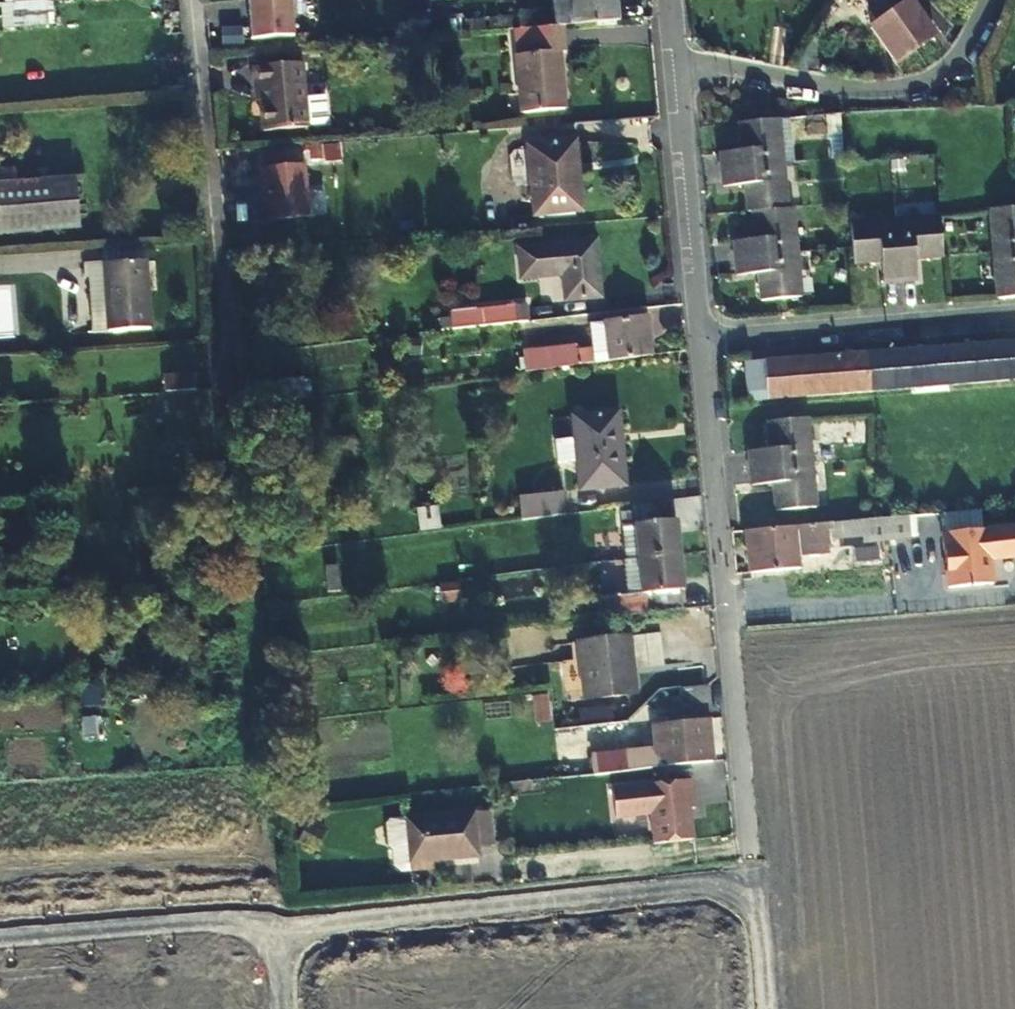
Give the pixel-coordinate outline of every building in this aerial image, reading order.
[(248,44),(293,43),(292,0),(263,0),(247,0),(248,44)] [(619,23),(618,0),(572,0),(573,10),(520,14),(521,30),(566,27),(619,23)] [(880,0),(864,0),(871,11),(870,12),(876,22),(870,26),(896,63),(914,50),(880,0)] [(914,50),(934,37),(909,0),(880,0),(914,50)] [(521,30),(516,31),(524,113),(567,110),(562,53),(568,52),(566,27),(521,30)] [(790,62),(792,34),(778,33),(776,61),(790,62)] [(304,68),(255,73),(257,94),(262,94),(265,137),(310,133),(309,131),(325,130),(329,124),(327,102),(307,103),(304,68)] [(779,120),(740,124),(743,152),(721,155),(722,171),(786,165),(782,120),(779,120)] [(581,195),(575,126),(527,130),(533,200),(581,195)] [(747,199),(789,195),(787,173),(786,165),(722,171),(724,188),(746,187),(747,199)] [(307,169),(263,174),(265,193),(269,192),(271,203),(268,203),(270,226),(313,221),(307,169)] [(828,170),(787,173),(789,195),(790,210),(791,217),(829,213),(847,211),(845,186),(831,187),(828,170)] [(0,185),(0,234),(81,226),(76,178),(0,185)] [(748,214),(753,214),(790,210),(789,195),(747,199),(748,214)] [(733,243),(735,260),(799,254),(796,220),(791,220),(791,217),(790,210),(753,214),(756,241),(733,243)] [(1014,255),(1014,210),(993,212),(995,255),(996,257),(1014,255)] [(896,221),(901,283),(920,282),(918,259),(945,257),(941,217),(896,221)] [(901,283),(896,221),(853,224),(856,265),(883,263),(885,285),(901,283)] [(598,241),(517,249),(520,280),(564,276),(567,302),(605,297),(598,241)] [(803,297),(799,254),(735,260),(737,277),(759,275),(763,302),(803,297)] [(996,257),(999,300),(1014,299),(1014,255),(996,257)] [(147,258),(139,259),(141,287),(150,287),(147,258)] [(141,287),(139,259),(106,261),(110,329),(152,326),(150,287),(141,287)] [(455,316),(456,331),(522,323),(531,322),(528,307),(522,307),(455,316)] [(528,374),(653,359),(649,320),(608,325),(612,356),(597,358),(596,351),(579,353),(578,346),(525,353),(528,374)] [(593,326),(596,351),(597,358),(612,356),(608,325),(593,326)] [(767,363),(770,399),(1014,379),(1014,343),(767,363)] [(163,377),(164,393),(198,391),(197,374),(163,377)] [(274,405),(302,401),(301,386),(273,390),(274,405)] [(582,491),(626,487),(620,413),(576,417),(577,440),(557,442),(559,465),(579,463),(582,491)] [(768,423),(769,430),(796,428),(809,427),(808,422),(808,420),(768,423)] [(796,428),(769,430),(770,451),(749,452),(751,468),(812,463),(809,427),(796,428)] [(812,463),(751,468),(752,487),(773,485),(775,511),(815,507),(812,463)] [(542,519),(568,516),(565,493),(521,499),(523,522),(542,519)] [(641,560),(683,555),(680,521),(677,521),(675,502),(635,507),(641,560)] [(902,540),(900,519),(880,521),(804,527),(748,531),(751,574),(802,570),(801,551),(831,549),(831,541),(865,539),(865,544),(902,540)] [(946,590),(994,586),(992,563),(1014,561),(1014,526),(941,532),(946,590)] [(683,555),(641,560),(644,596),(605,600),(607,620),(685,610),(684,590),(687,590),(683,555)] [(343,592),(340,567),(327,569),(330,593),(343,592)] [(439,585),(440,605),(458,604),(457,584),(439,585)] [(585,675),(635,668),(631,640),(582,647),(585,675)] [(635,668),(585,675),(589,702),(638,695),(635,668)] [(713,702),(712,687),(681,690),(683,706),(713,702)] [(662,769),(714,762),(709,718),(656,725),(662,769)] [(650,731),(649,720),(558,735),(562,757),(587,753),(586,748),(612,745),(613,737),(650,731)] [(596,774),(651,768),(649,752),(594,758),(596,774)] [(654,814),(658,844),(698,839),(694,808),(699,808),(696,779),(616,789),(620,818),(654,814)] [(393,824),(389,828),(392,850),(396,854),(398,870),(405,875),(415,874),(449,870),(448,863),(483,859),(483,849),(499,848),(496,813),(479,815),(409,822),(393,824)]
